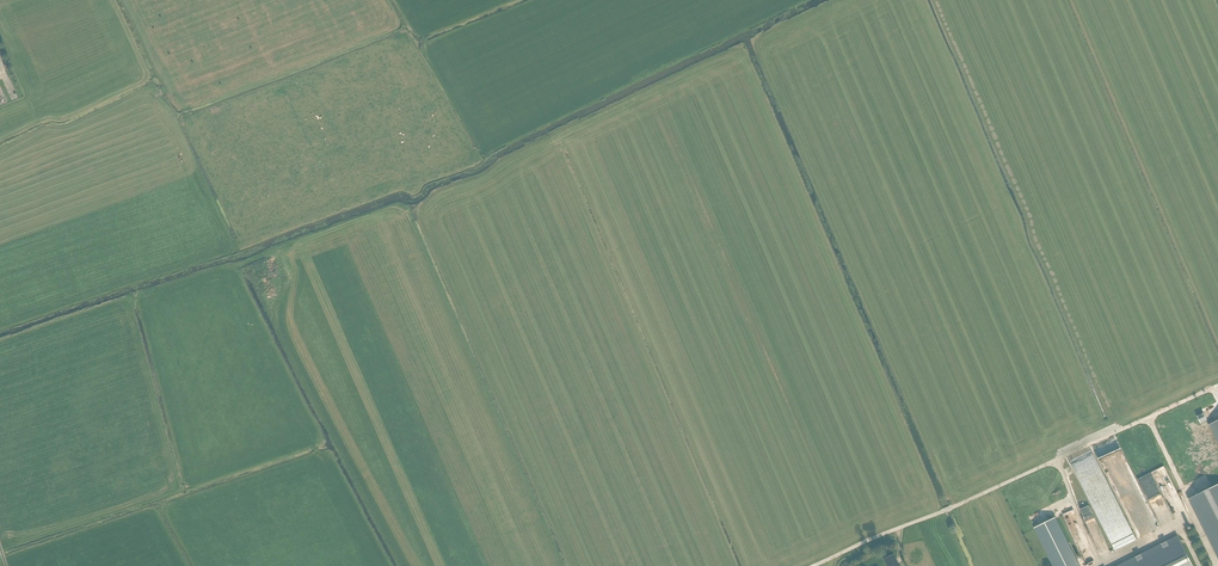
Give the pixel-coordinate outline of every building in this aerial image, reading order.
[(1205,414),(1198,417),(1201,425),(1208,422),(1205,414)] [(1131,471),(1117,440),(1095,449),(1111,486),(1119,483),(1116,477),(1131,471)] [(1093,454),(1071,464),(1084,492),(1094,487),(1092,483),(1094,482),(1093,479),(1091,480),(1084,467),(1090,464),(1091,465),(1097,462),(1093,454)] [(1189,499),(1217,556),(1217,485),(1189,499)] [(1130,518),(1118,488),(1110,491),(1130,540),(1139,537),(1131,517),(1130,518)] [(1177,536),(1118,565),(1192,565),(1177,536)] [(1052,565),(1078,565),(1068,546),(1047,557),(1052,565)] [(884,559),(888,565),(899,565),(893,555),(884,559)]
